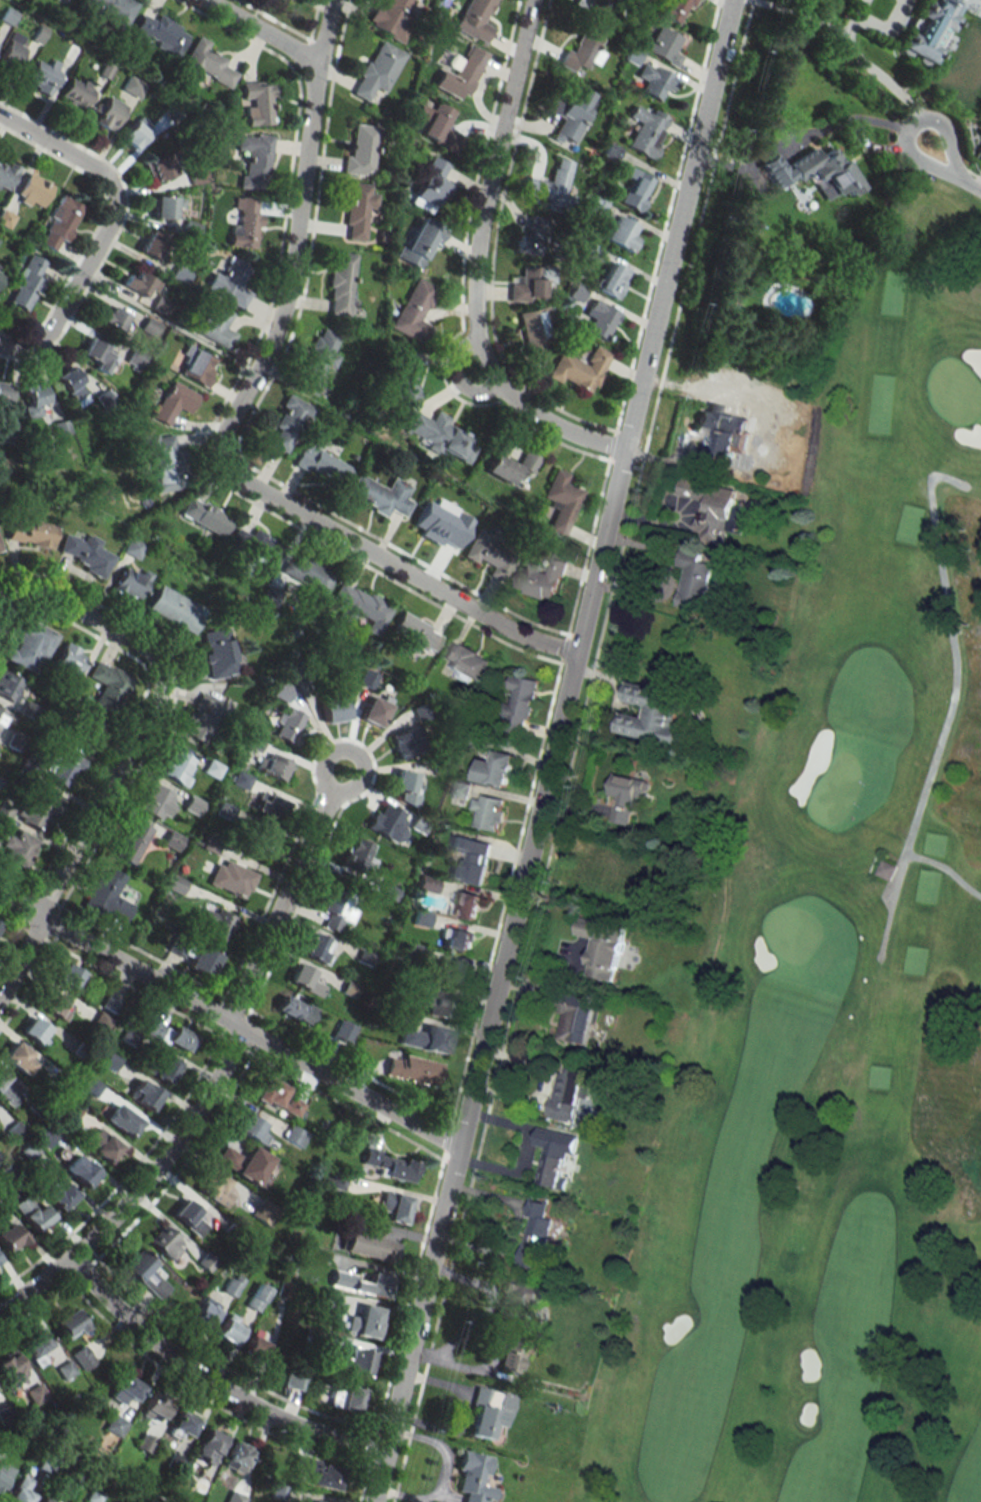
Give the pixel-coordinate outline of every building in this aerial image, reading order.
[(137,0),(87,0),(86,4),(110,15),(106,25),(123,33),(137,0)] [(422,3),(416,0),(379,0),(366,24),(402,42),(422,3)] [(484,44),(493,27),(484,22),(495,0),(466,0),(453,28),(484,44)] [(574,4),(604,19),(613,0),(576,0),(574,4)] [(899,51),(931,66),(960,4),(955,2),(956,0),(932,0),(931,2),(926,0),(923,0),(899,51)] [(188,31),(143,11),(134,31),(157,42),(154,48),(176,58),(188,31)] [(683,51),(675,47),(680,36),(658,25),(644,51),(675,67),(683,51)] [(557,64),(574,72),(577,65),(585,69),(589,62),(596,65),(602,53),(595,49),(602,37),(583,28),(571,51),(565,48),(557,64)] [(12,31),(0,57),(0,64),(14,70),(28,39),(12,31)] [(230,87),(237,73),(223,66),(225,60),(206,50),(210,42),(196,35),(179,70),(197,79),(201,73),(230,87)] [(385,92),(405,53),(377,39),(350,93),(367,102),(375,87),(385,92)] [(464,102),(486,55),(467,46),(453,74),(441,68),(432,87),(464,102)] [(47,65),(43,60),(25,75),(41,94),(65,74),(53,60),(47,65)] [(677,77),(640,62),(634,77),(643,81),(639,92),(658,100),(661,92),(670,95),(677,77)] [(121,89),(138,99),(146,84),(129,74),(121,89)] [(82,112),(96,88),(73,75),(59,99),(82,112)] [(245,106),(246,125),(272,125),(272,81),(242,82),(242,98),(252,98),(253,106),(245,106)] [(597,95),(579,87),(573,100),(552,91),(544,110),(561,118),(551,140),(560,144),(563,138),(575,143),(597,95)] [(111,132),(126,106),(108,96),(93,122),(111,132)] [(418,134),(450,152),(462,132),(449,125),(456,113),(436,102),(430,112),(420,106),(415,115),(426,121),(418,134)] [(625,147),(651,160),(671,119),(650,109),(648,113),(632,105),(626,117),(636,122),(625,147)] [(120,138),(135,150),(149,132),(134,121),(120,138)] [(346,173),(372,176),(377,126),(351,123),(346,173)] [(267,190),(272,136),(238,133),(236,151),(245,151),(242,188),(267,190)] [(767,167),(782,156),(772,141),(756,152),(767,167)] [(858,190),(836,146),(817,156),(813,149),(786,163),(795,181),(810,173),(814,182),(826,175),(839,200),(858,190)] [(166,153),(145,163),(154,183),(176,174),(166,153)] [(411,197),(436,210),(450,183),(441,179),(448,165),(432,156),(411,197)] [(564,207),(574,162),(555,157),(549,182),(532,178),(527,199),(564,207)] [(18,167),(0,158),(0,191),(6,193),(18,167)] [(619,203),(639,212),(654,178),(629,167),(624,178),(629,180),(619,203)] [(205,169),(190,169),(190,183),(205,183),(205,169)] [(15,198),(40,211),(54,186),(28,172),(15,198)] [(370,183),(346,183),(344,239),(365,240),(366,209),(376,209),(377,194),(370,193),(370,183)] [(608,200),(594,194),(588,209),(602,215),(608,200)] [(39,243),(61,253),(82,205),(60,195),(39,243)] [(173,218),(173,208),(183,208),(183,197),(154,196),(154,218),(173,218)] [(230,246),(256,249),(262,199),(236,196),(230,246)] [(520,252),(552,257),(556,219),(525,215),(520,252)] [(643,228),(618,215),(605,238),(630,252),(643,228)] [(439,231),(415,221),(398,258),(422,269),(439,231)] [(139,251),(157,261),(169,240),(151,230),(139,251)] [(592,261),(599,248),(585,241),(579,254),(592,261)] [(356,253),(333,251),(327,315),(350,317),(356,253)] [(50,264),(30,254),(6,300),(26,310),(50,264)] [(243,307),(260,270),(225,254),(208,291),(243,307)] [(596,289),(616,299),(630,272),(609,261),(596,289)] [(509,300),(545,301),(545,266),(520,266),(520,277),(509,277),(509,300)] [(147,289),(155,293),(161,280),(138,270),(134,279),(125,275),(120,286),(143,297),(147,289)] [(389,328),(424,345),(433,327),(420,321),(437,288),(415,277),(389,328)] [(568,297),(580,302),(586,289),(574,284),(568,297)] [(586,330),(604,341),(620,313),(593,298),(582,316),(591,321),(586,330)] [(234,313),(209,301),(194,332),(228,349),(236,333),(227,328),(234,313)] [(100,322),(120,331),(127,314),(108,305),(100,322)] [(519,312),(527,359),(554,354),(546,307),(519,312)] [(318,395),(342,336),(320,327),(296,387),(318,395)] [(104,366),(112,347),(88,338),(80,356),(104,366)] [(585,364),(560,351),(547,376),(562,384),(564,380),(592,394),(612,354),(594,345),(585,364)] [(217,361),(191,347),(178,372),(205,386),(217,361)] [(411,352),(388,354),(392,399),(416,397),(411,352)] [(56,376),(74,403),(90,392),(71,366),(56,376)] [(188,413),(198,394),(171,380),(152,418),(170,427),(179,408),(188,413)] [(12,386),(0,382),(0,406),(5,408),(12,386)] [(25,417),(41,417),(41,404),(45,404),(45,386),(25,386),(25,417)] [(287,454),(313,406),(291,395),(265,442),(287,454)] [(696,428),(714,430),(716,412),(698,410),(696,428)] [(432,420),(415,412),(405,433),(469,462),(478,441),(446,427),(450,418),(436,412),(432,420)] [(737,432),(716,428),(711,455),(732,459),(737,432)] [(155,492),(184,487),(175,433),(146,438),(155,492)] [(352,465),(303,443),(294,465),(342,486),(352,465)] [(484,472),(512,485),(516,477),(527,482),(539,457),(523,449),(516,464),(493,453),(484,472)] [(547,530),(565,537),(583,491),(566,485),(570,474),(553,468),(542,496),(550,499),(547,506),(555,509),(547,530)] [(387,489),(357,473),(346,495),(390,517),(406,485),(392,478),(387,489)] [(738,489),(682,476),(678,495),(706,502),(703,518),(697,517),(694,529),(703,531),(701,541),(724,546),(728,531),(743,534),(748,510),(733,506),(738,489)] [(180,517),(223,535),(231,515),(188,497),(180,517)] [(456,545),(462,531),(418,511),(409,530),(442,544),(444,539),(456,545)] [(54,526),(41,525),(42,516),(20,513),(19,522),(10,521),(7,541),(51,547),(54,526)] [(253,529),(250,535),(237,528),(227,548),(272,570),(284,544),(253,529)] [(464,555),(491,567),(487,575),(504,582),(518,551),(475,531),(464,555)] [(104,575),(113,555),(98,549),(102,541),(87,534),(83,541),(66,533),(56,554),(104,575)] [(136,560),(146,545),(130,536),(121,551),(136,560)] [(678,568),(683,568),(677,606),(704,610),(711,563),(703,561),(704,553),(681,550),(678,568)] [(516,585),(556,598),(569,557),(553,552),(548,570),(524,562),(516,585)] [(335,573),(290,553),(281,574),(325,594),(335,573)] [(392,605),(339,582),(330,602),(371,619),(366,630),(379,636),(392,605)] [(146,609),(193,634),(206,609),(159,584),(146,609)] [(432,656),(444,631),(402,612),(390,636),(432,656)] [(36,662),(44,665),(58,632),(25,617),(6,660),(32,672),(36,662)] [(229,637),(221,639),(220,629),(200,632),(209,679),(235,674),(229,637)] [(479,684),(491,659),(452,639),(440,664),(479,684)] [(53,665),(74,677),(87,654),(66,642),(53,665)] [(113,716),(132,678),(96,660),(87,677),(102,685),(92,705),(113,716)] [(372,689),(379,672),(366,666),(359,683),(372,689)] [(10,702),(22,682),(1,669),(0,669),(0,696),(10,702)] [(504,727),(528,731),(538,680),(514,675),(504,727)] [(623,712),(619,733),(682,747),(686,730),(677,728),(685,694),(630,682),(626,701),(648,706),(645,716),(623,712)] [(179,732),(203,743),(223,704),(199,693),(179,732)] [(358,718),(378,728),(390,704),(370,694),(358,718)] [(322,719),(346,719),(346,697),(322,697),(322,719)] [(292,744),(306,715),(286,705),(272,734),(292,744)] [(0,709),(0,736),(11,714),(0,709)] [(390,736),(399,759),(421,750),(412,727),(390,736)] [(45,777),(68,790),(84,760),(61,747),(45,777)] [(158,773),(182,784),(193,759),(170,747),(158,773)] [(292,762),(264,749),(255,769),(283,782),(292,762)] [(509,787),(516,754),(495,750),(492,761),(479,758),(475,780),(509,787)] [(222,767),(210,759),(205,766),(217,774),(222,767)] [(230,783),(247,791),(253,776),(236,769),(230,783)] [(402,791),(400,801),(418,805),(420,794),(412,792),(416,773),(397,770),(393,790),(402,791)] [(611,821),(630,825),(635,798),(646,800),(650,781),(613,773),(608,796),(616,797),(611,821)] [(468,798),(471,783),(454,780),(451,795),(468,798)] [(138,808),(163,821),(177,795),(151,782),(138,808)] [(61,799),(32,786),(17,820),(47,833),(61,799)] [(286,802),(261,792),(255,809),(280,819),(286,802)] [(500,831),(506,799),(476,793),(470,825),(500,831)] [(235,809),(223,801),(218,809),(231,817),(235,809)] [(367,827),(397,843),(410,817),(381,802),(367,827)] [(133,866),(151,828),(130,818),(112,855),(133,866)] [(245,842),(264,853),(277,831),(257,820),(245,842)] [(161,843),(175,852),(183,838),(169,829),(161,843)] [(39,840),(20,831),(15,839),(6,835),(2,845),(8,848),(3,858),(25,869),(39,840)] [(492,841),(453,835),(451,848),(469,851),(466,868),(452,866),(450,879),(485,884),(492,841)] [(368,856),(373,845),(355,837),(344,860),(369,872),(375,860),(368,856)] [(256,873),(218,857),(207,884),(245,899),(256,873)] [(875,873),(889,880),(896,866),(882,859),(875,873)] [(82,906),(123,924),(132,904),(115,897),(124,876),(110,869),(107,875),(97,871),(82,906)] [(165,888),(180,895),(186,881),(171,874),(165,888)] [(417,889),(435,893),(439,879),(421,875),(417,889)] [(401,890),(385,883),(379,897),(394,904),(401,890)] [(482,896),(462,891),(456,915),(477,920),(482,896)] [(322,912),(328,915),(323,925),(337,931),(341,922),(349,925),(357,908),(329,896),(322,912)] [(198,921),(209,925),(204,935),(223,943),(235,917),(205,904),(198,921)] [(432,912),(416,909),(412,924),(428,928),(432,912)] [(586,975),(616,981),(626,937),(617,935),(619,925),(579,917),(575,935),(594,939),(586,975)] [(476,933),(446,925),(440,944),(470,953),(476,933)] [(302,955),(324,963),(333,941),(310,932),(302,955)] [(185,967),(206,978),(218,956),(197,944),(185,967)] [(460,963),(439,961),(437,981),(458,983),(460,963)] [(83,973),(65,963),(55,980),(73,990),(83,973)] [(311,981),(315,971),(296,963),(287,981),(320,997),(324,987),(311,981)] [(448,1020),(456,997),(429,988),(420,1011),(448,1020)] [(73,1007),(50,991),(40,1007),(63,1022),(73,1007)] [(306,1025),(314,1010),(284,994),(276,1010),(306,1025)] [(596,1000),(564,994),(557,1039),(589,1044),(596,1000)] [(42,1048),(48,1040),(44,1037),(50,1029),(31,1016),(19,1032),(42,1048)] [(145,1032),(184,1054),(193,1038),(154,1016),(145,1032)] [(356,1026),(340,1019),(331,1037),(347,1044),(356,1026)] [(401,1027),(398,1044),(445,1053),(450,1029),(427,1025),(425,1032),(401,1027)] [(1,1056),(25,1076),(38,1060),(14,1040),(1,1056)] [(101,1063),(113,1070),(120,1059),(108,1052),(101,1063)] [(390,1053),(385,1075),(438,1086),(442,1064),(390,1053)] [(179,1064),(160,1054),(149,1075),(169,1085),(179,1064)] [(546,1116),(574,1122),(586,1069),(559,1062),(546,1116)] [(24,1091),(0,1068),(0,1098),(9,1106),(24,1091)] [(254,1098),(297,1117),(303,1103),(284,1095),(288,1087),(264,1076),(254,1098)] [(151,1111),(162,1094),(138,1079),(127,1096),(151,1111)] [(141,1121),(115,1102),(103,1119),(130,1138),(141,1121)] [(264,1122),(245,1111),(235,1130),(262,1145),(267,1136),(259,1131),(264,1122)] [(61,1131),(50,1121),(34,1139),(46,1148),(61,1131)] [(301,1149),(309,1133),(290,1123),(281,1139),(301,1149)] [(120,1146),(91,1124),(78,1141),(107,1163),(120,1146)] [(562,1187),(571,1133),(548,1129),(538,1183),(562,1187)] [(233,1169),(240,1154),(222,1145),(215,1161),(233,1169)] [(234,1172),(257,1187),(275,1160),(252,1145),(234,1172)] [(378,1176),(412,1184),(418,1161),(365,1148),(361,1164),(379,1169),(378,1176)] [(85,1188),(98,1174),(77,1153),(63,1168),(85,1188)] [(210,1170),(196,1189),(222,1208),(236,1189),(210,1170)] [(344,1176),(324,1176),(324,1188),(344,1188),(344,1176)] [(61,1211),(77,1196),(61,1178),(44,1194),(61,1211)] [(52,1218),(29,1191),(13,1205),(36,1232),(52,1218)] [(404,1224),(410,1197),(383,1191),(379,1210),(388,1211),(386,1220),(404,1224)] [(214,1222),(187,1196),(171,1213),(199,1239),(214,1222)] [(549,1202),(532,1198),(517,1265),(541,1270),(553,1218),(545,1217),(549,1202)] [(251,1216),(267,1225),(278,1208),(261,1199),(251,1216)] [(14,1220),(0,1226),(0,1245),(3,1252),(23,1244),(14,1220)] [(147,1240),(166,1259),(182,1244),(163,1224),(147,1240)] [(399,1243),(347,1230),(342,1250),(393,1263),(399,1243)] [(157,1300),(169,1287),(150,1269),(156,1264),(140,1248),(122,1266),(157,1300)] [(330,1289),(383,1296),(386,1275),(369,1273),(368,1282),(353,1280),(354,1271),(333,1268),(330,1289)] [(244,1279),(232,1272),(221,1290),(233,1297),(244,1279)] [(499,1304),(533,1311),(539,1287),(504,1279),(499,1304)] [(244,1305),(256,1312),(269,1289),(257,1282),(244,1305)] [(188,1315),(203,1328),(218,1312),(203,1299),(188,1315)] [(375,1339),(382,1308),(362,1304),(355,1335),(375,1339)] [(65,1340),(86,1327),(75,1308),(54,1320),(65,1340)] [(232,1345),(245,1323),(228,1313),(215,1335),(232,1345)] [(258,1359),(267,1344),(258,1339),(262,1332),(255,1328),(242,1350),(258,1359)] [(31,1360),(51,1347),(41,1331),(21,1344),(31,1360)] [(515,1349),(518,1346),(500,1335),(493,1345),(505,1353),(498,1364),(514,1374),(525,1356),(515,1349)] [(70,1354),(82,1370),(94,1361),(82,1345),(70,1354)] [(353,1357),(342,1356),(340,1371),(369,1376),(373,1351),(355,1348),(353,1357)] [(28,1373),(13,1351),(0,1360),(0,1370),(11,1385),(28,1373)] [(64,1380),(75,1373),(67,1360),(55,1368),(64,1380)] [(302,1392),(310,1371),(291,1364),(283,1385),(302,1392)] [(110,1396),(129,1408),(143,1387),(123,1374),(110,1396)] [(48,1399),(38,1383),(24,1391),(34,1407),(48,1399)] [(358,1412),(362,1389),(344,1385),(343,1392),(332,1390),(329,1407),(358,1412)] [(514,1394),(478,1386),(467,1434),(492,1440),(495,1425),(507,1428),(514,1394)] [(155,1418),(160,1402),(148,1398),(142,1414),(155,1418)] [(118,1437),(126,1423),(111,1414),(103,1428),(118,1437)] [(193,1454),(212,1462),(224,1436),(206,1427),(193,1454)] [(226,1459),(241,1467),(250,1450),(235,1442),(226,1459)] [(493,1487),(485,1486),(490,1455),(462,1450),(455,1489),(465,1491),(463,1501),(491,1501),(493,1487)] [(292,1470),(310,1473),(308,1485),(337,1491),(342,1466),(295,1457),(292,1470)] [(10,1469),(0,1465),(0,1491),(10,1469)] [(36,1484),(20,1475),(6,1501),(27,1501),(36,1484)] [(270,1499),(286,1499),(286,1485),(271,1484),(270,1499)]
